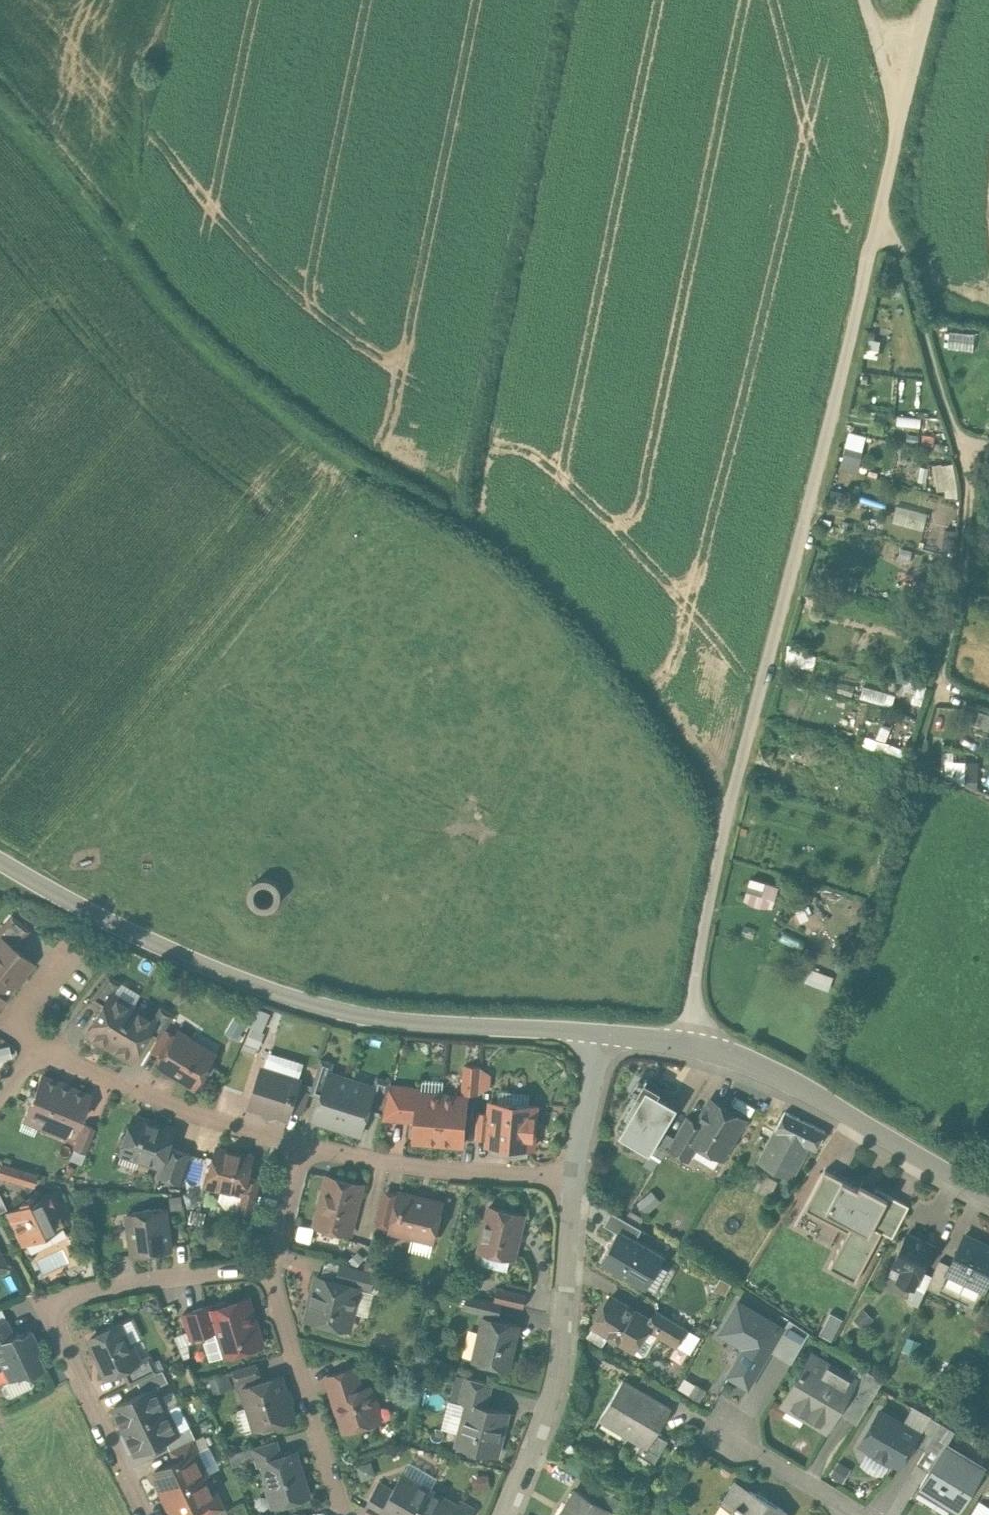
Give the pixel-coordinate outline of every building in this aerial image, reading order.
[(839,465),(857,470),(867,433),(849,428),(839,465)] [(937,492),(957,491),(955,460),(935,461),(937,492)] [(897,502),(892,516),(923,527),(928,512),(897,502)] [(863,684),(860,696),(882,701),(885,688),(863,684)] [(978,779),(978,757),(946,757),(946,778),(978,779)] [(772,906),(778,881),(749,875),(744,900),(772,906)] [(250,886),(249,894),(251,901),(256,906),(263,909),(270,908),(277,905),(281,899),(282,892),(280,884),(275,879),(268,876),(261,877),(255,880),(250,886)] [(0,928),(0,937),(1,936),(15,947),(30,929),(11,914),(0,928)] [(1,936),(0,937),(0,990),(5,994),(32,961),(15,947),(1,936)] [(108,975),(90,997),(102,1004),(110,992),(110,993),(119,982),(108,975)] [(102,1004),(86,1032),(108,1045),(132,1006),(110,993),(110,992),(102,1004)] [(153,1018),(132,1006),(108,1045),(130,1058),(147,1031),(154,1019),(153,1018)] [(171,1013),(160,1006),(153,1018),(154,1019),(147,1031),(157,1037),(163,1027),(171,1013)] [(261,1007),(254,1026),(263,1030),(270,1010),(261,1007)] [(157,1037),(150,1049),(162,1056),(175,1034),(163,1027),(157,1037)] [(215,1053),(177,1030),(162,1056),(158,1063),(195,1086),(204,1071),(205,1072),(212,1071),(215,1065),(213,1059),(212,1058),(215,1053)] [(321,1057),(311,1089),(310,1091),(322,1095),(329,1072),(330,1072),(334,1061),(321,1057)] [(481,1064),(465,1063),(463,1091),(479,1092),(481,1064)] [(300,1080),(262,1068),(251,1102),(289,1114),(291,1108),(298,1086),(300,1080)] [(330,1072),(329,1072),(322,1095),(315,1117),(338,1125),(352,1079),(330,1072)] [(90,1095),(42,1075),(36,1089),(34,1089),(30,1091),(28,1095),(30,1100),(31,1100),(27,1110),(40,1116),(37,1123),(65,1134),(71,1119),(79,1122),(90,1095)] [(391,1080),(378,1075),(374,1086),(375,1086),(368,1110),(383,1115),(390,1086),(391,1080)] [(374,1086),(352,1079),(338,1125),(361,1132),(368,1110),(375,1086),(374,1086)] [(311,1089),(298,1086),(291,1108),(304,1112),(310,1091),(311,1089)] [(411,1088),(390,1086),(383,1115),(383,1116),(406,1118),(407,1108),(409,1109),(411,1088)] [(443,1093),(420,1092),(421,1089),(411,1088),(409,1109),(407,1108),(406,1118),(417,1118),(416,1122),(412,1124),(411,1133),(415,1136),(415,1139),(439,1141),(443,1093)] [(647,1088),(621,1133),(637,1143),(651,1151),(651,1150),(663,1129),(677,1106),(647,1088)] [(467,1095),(443,1093),(439,1141),(463,1143),(467,1095)] [(745,1119),(712,1099),(697,1122),(689,1136),(699,1142),(723,1157),(745,1119)] [(537,1105),(491,1101),(490,1112),(488,1136),(488,1143),(495,1143),(495,1145),(506,1147),(515,1148),(526,1148),(526,1146),(533,1147),(537,1105)] [(826,1130),(785,1110),(758,1162),(792,1178),(810,1145),(816,1148),(826,1130)] [(490,1112),(478,1111),(476,1135),(488,1136),(490,1112)] [(174,1128),(135,1115),(129,1132),(123,1134),(120,1141),(124,1146),(124,1148),(141,1154),(140,1158),(161,1165),(162,1165),(169,1145),(174,1128)] [(674,1136),(668,1146),(689,1159),(699,1142),(689,1136),(697,1122),(686,1115),(674,1136)] [(83,1123),(73,1147),(86,1152),(95,1128),(83,1123)] [(663,1129),(651,1150),(662,1156),(668,1146),(674,1136),(663,1129)] [(651,1151),(637,1143),(634,1148),(638,1151),(634,1158),(654,1170),(662,1156),(651,1150),(651,1151)] [(191,1152),(169,1145),(162,1165),(161,1165),(157,1175),(181,1183),(191,1152)] [(231,1150),(218,1146),(211,1173),(209,1173),(206,1185),(218,1188),(219,1186),(223,1187),(220,1198),(226,1207),(238,1210),(243,1192),(244,1192),(248,1175),(253,1155),(240,1152),(240,1151),(231,1148),(231,1150)] [(2,1162),(0,1167),(0,1176),(32,1186),(36,1172),(2,1162)] [(826,1168),(806,1208),(849,1230),(831,1265),(858,1278),(883,1229),(892,1233),(907,1203),(887,1193),(886,1195),(861,1183),(860,1185),(826,1168)] [(261,1179),(248,1175),(244,1192),(243,1192),(238,1210),(252,1214),(261,1179)] [(363,1184),(328,1175),(315,1224),(350,1233),(363,1184)] [(399,1192),(384,1188),(376,1222),(390,1226),(399,1192)] [(443,1201),(399,1191),(399,1192),(390,1226),(390,1229),(433,1240),(443,1201)] [(49,1192),(36,1198),(34,1196),(20,1202),(22,1205),(8,1211),(23,1243),(64,1223),(49,1192)] [(524,1213),(490,1205),(479,1249),(514,1257),(524,1213)] [(166,1208),(128,1213),(133,1254),(171,1249),(166,1208)] [(642,1228),(612,1210),(604,1223),(618,1231),(620,1229),(636,1238),(642,1228)] [(311,1238),(312,1224),(299,1223),(298,1237),(311,1238)] [(636,1238),(620,1229),(618,1231),(601,1261),(646,1287),(665,1255),(636,1238)] [(934,1244),(908,1232),(894,1263),(904,1267),(899,1278),(914,1285),(922,1269),(934,1244)] [(965,1233),(951,1263),(947,1271),(948,1271),(984,1289),(988,1279),(988,1244),(965,1233)] [(940,1258),(927,1285),(939,1291),(948,1271),(947,1271),(951,1263),(940,1258)] [(376,1272),(341,1263),(337,1279),(360,1285),(360,1287),(371,1289),(376,1272)] [(922,1269),(914,1285),(907,1299),(918,1304),(932,1274),(922,1269)] [(984,1289),(948,1271),(939,1291),(975,1308),(984,1289)] [(337,1279),(317,1275),(306,1317),(321,1321),(323,1326),(332,1328),(337,1325),(349,1328),(360,1287),(360,1285),(337,1279)] [(527,1293),(498,1286),(494,1300),(503,1302),(524,1306),(527,1293)] [(494,1300),(468,1293),(464,1307),(499,1315),(503,1302),(494,1300)] [(651,1319),(611,1295),(593,1324),(607,1332),(608,1335),(617,1340),(621,1339),(622,1343),(641,1354),(646,1353),(658,1333),(648,1327),(652,1320),(651,1319)] [(248,1297),(230,1303),(226,1299),(218,1302),(217,1307),(214,1308),(210,1309),(217,1330),(206,1333),(208,1339),(205,1340),(211,1359),(224,1355),(225,1355),(228,1354),(229,1354),(232,1357),(241,1355),(242,1350),(263,1343),(248,1297)] [(783,1328),(738,1301),(718,1334),(742,1348),(725,1378),(747,1390),(783,1328)] [(213,1303),(184,1312),(192,1338),(206,1333),(217,1330),(210,1309),(214,1308),(213,1303)] [(828,1308),(820,1332),(835,1337),(843,1313),(828,1308)] [(687,1327),(657,1309),(651,1319),(652,1320),(648,1327),(658,1333),(677,1344),(679,1341),(687,1327)] [(519,1324),(484,1316),(480,1330),(486,1331),(479,1360),(509,1368),(519,1324)] [(0,1321),(0,1340),(13,1334),(6,1318),(0,1321)] [(120,1324),(90,1337),(109,1376),(124,1369),(138,1362),(120,1324)] [(700,1336),(687,1327),(679,1341),(692,1350),(700,1336)] [(15,1333),(13,1334),(0,1340),(0,1362),(9,1381),(24,1374),(30,1376),(45,1369),(37,1352),(39,1347),(31,1330),(21,1335),(15,1333)] [(150,1355),(138,1362),(124,1369),(131,1385),(138,1381),(158,1372),(150,1355)] [(856,1382),(810,1355),(783,1399),(829,1426),(848,1395),(856,1382)] [(257,1362),(233,1369),(237,1382),(261,1374),(257,1362)] [(864,1367),(856,1382),(848,1395),(867,1406),(883,1379),(864,1367)] [(353,1368),(327,1376),(331,1389),(357,1381),(353,1368)] [(158,1372),(138,1381),(143,1392),(156,1386),(156,1387),(169,1381),(163,1369),(158,1372)] [(281,1375),(243,1387),(256,1429),(259,1428),(264,1430),(274,1427),(277,1422),(294,1417),(281,1375)] [(491,1382),(468,1376),(461,1401),(468,1403),(468,1402),(485,1406),(491,1382)] [(671,1408),(623,1379),(602,1414),(643,1439),(650,1443),(656,1433),(671,1408)] [(357,1381),(331,1389),(334,1399),(336,1399),(345,1430),(362,1425),(366,1427),(373,1425),(376,1421),(379,1420),(375,1408),(378,1404),(374,1392),(370,1390),(369,1386),(359,1389),(357,1381)] [(143,1392),(114,1406),(125,1429),(167,1409),(156,1387),(156,1386),(143,1392)] [(485,1406),(468,1402),(468,1403),(457,1444),(497,1454),(508,1412),(485,1406)] [(167,1409),(125,1429),(137,1453),(166,1439),(178,1433),(178,1432),(167,1409)] [(918,1431),(881,1410),(862,1442),(873,1449),(872,1451),(888,1460),(889,1458),(900,1464),(913,1442),(919,1432),(918,1431)] [(942,1422),(928,1414),(918,1431),(919,1432),(913,1442),(926,1449),(930,1442),(942,1422)] [(956,1430),(942,1422),(930,1442),(942,1450),(945,1445),(946,1445),(956,1430)] [(178,1433),(166,1439),(171,1450),(193,1439),(196,1437),(191,1426),(178,1432),(178,1433)] [(650,1443),(643,1439),(636,1453),(654,1463),(668,1440),(656,1433),(650,1443)] [(193,1439),(171,1450),(176,1461),(194,1452),(195,1453),(198,1451),(193,1439)] [(276,1439),(253,1446),(258,1464),(262,1462),(262,1461),(281,1456),(276,1439)] [(942,1450),(930,1442),(926,1449),(918,1462),(930,1469),(942,1450)] [(930,1469),(920,1486),(960,1510),(985,1469),(946,1445),(945,1445),(942,1450),(930,1469)] [(176,1461),(155,1471),(166,1494),(205,1475),(195,1453),(194,1452),(176,1461)] [(281,1456),(262,1461),(262,1462),(276,1505),(310,1494),(303,1474),(301,1474),(294,1452),(281,1456)] [(166,1494),(176,1514),(183,1514),(199,1507),(217,1499),(216,1498),(205,1475),(166,1494)] [(402,1475),(392,1492),(381,1511),(382,1511),(388,1514),(415,1514),(429,1491),(402,1475)] [(737,1482),(726,1499),(739,1506),(733,1514),(786,1514),(788,1512),(737,1482)] [(392,1492),(378,1484),(365,1507),(380,1514),(382,1511),(381,1511),(392,1492)] [(623,1499),(601,1486),(594,1498),(610,1508),(616,1511),(623,1499)] [(576,1488),(560,1514),(606,1514),(610,1508),(594,1498),(576,1488)] [(415,1514),(452,1514),(457,1507),(456,1506),(429,1491),(415,1514)] [(199,1507),(202,1514),(211,1514),(214,1513),(226,1508),(220,1496),(216,1498),(217,1499),(199,1507)] [(460,1499),(456,1506),(457,1507),(452,1514),(470,1514),(475,1508),(460,1499)] [(971,1514),(987,1514),(988,1511),(988,1505),(981,1500),(971,1514)]
